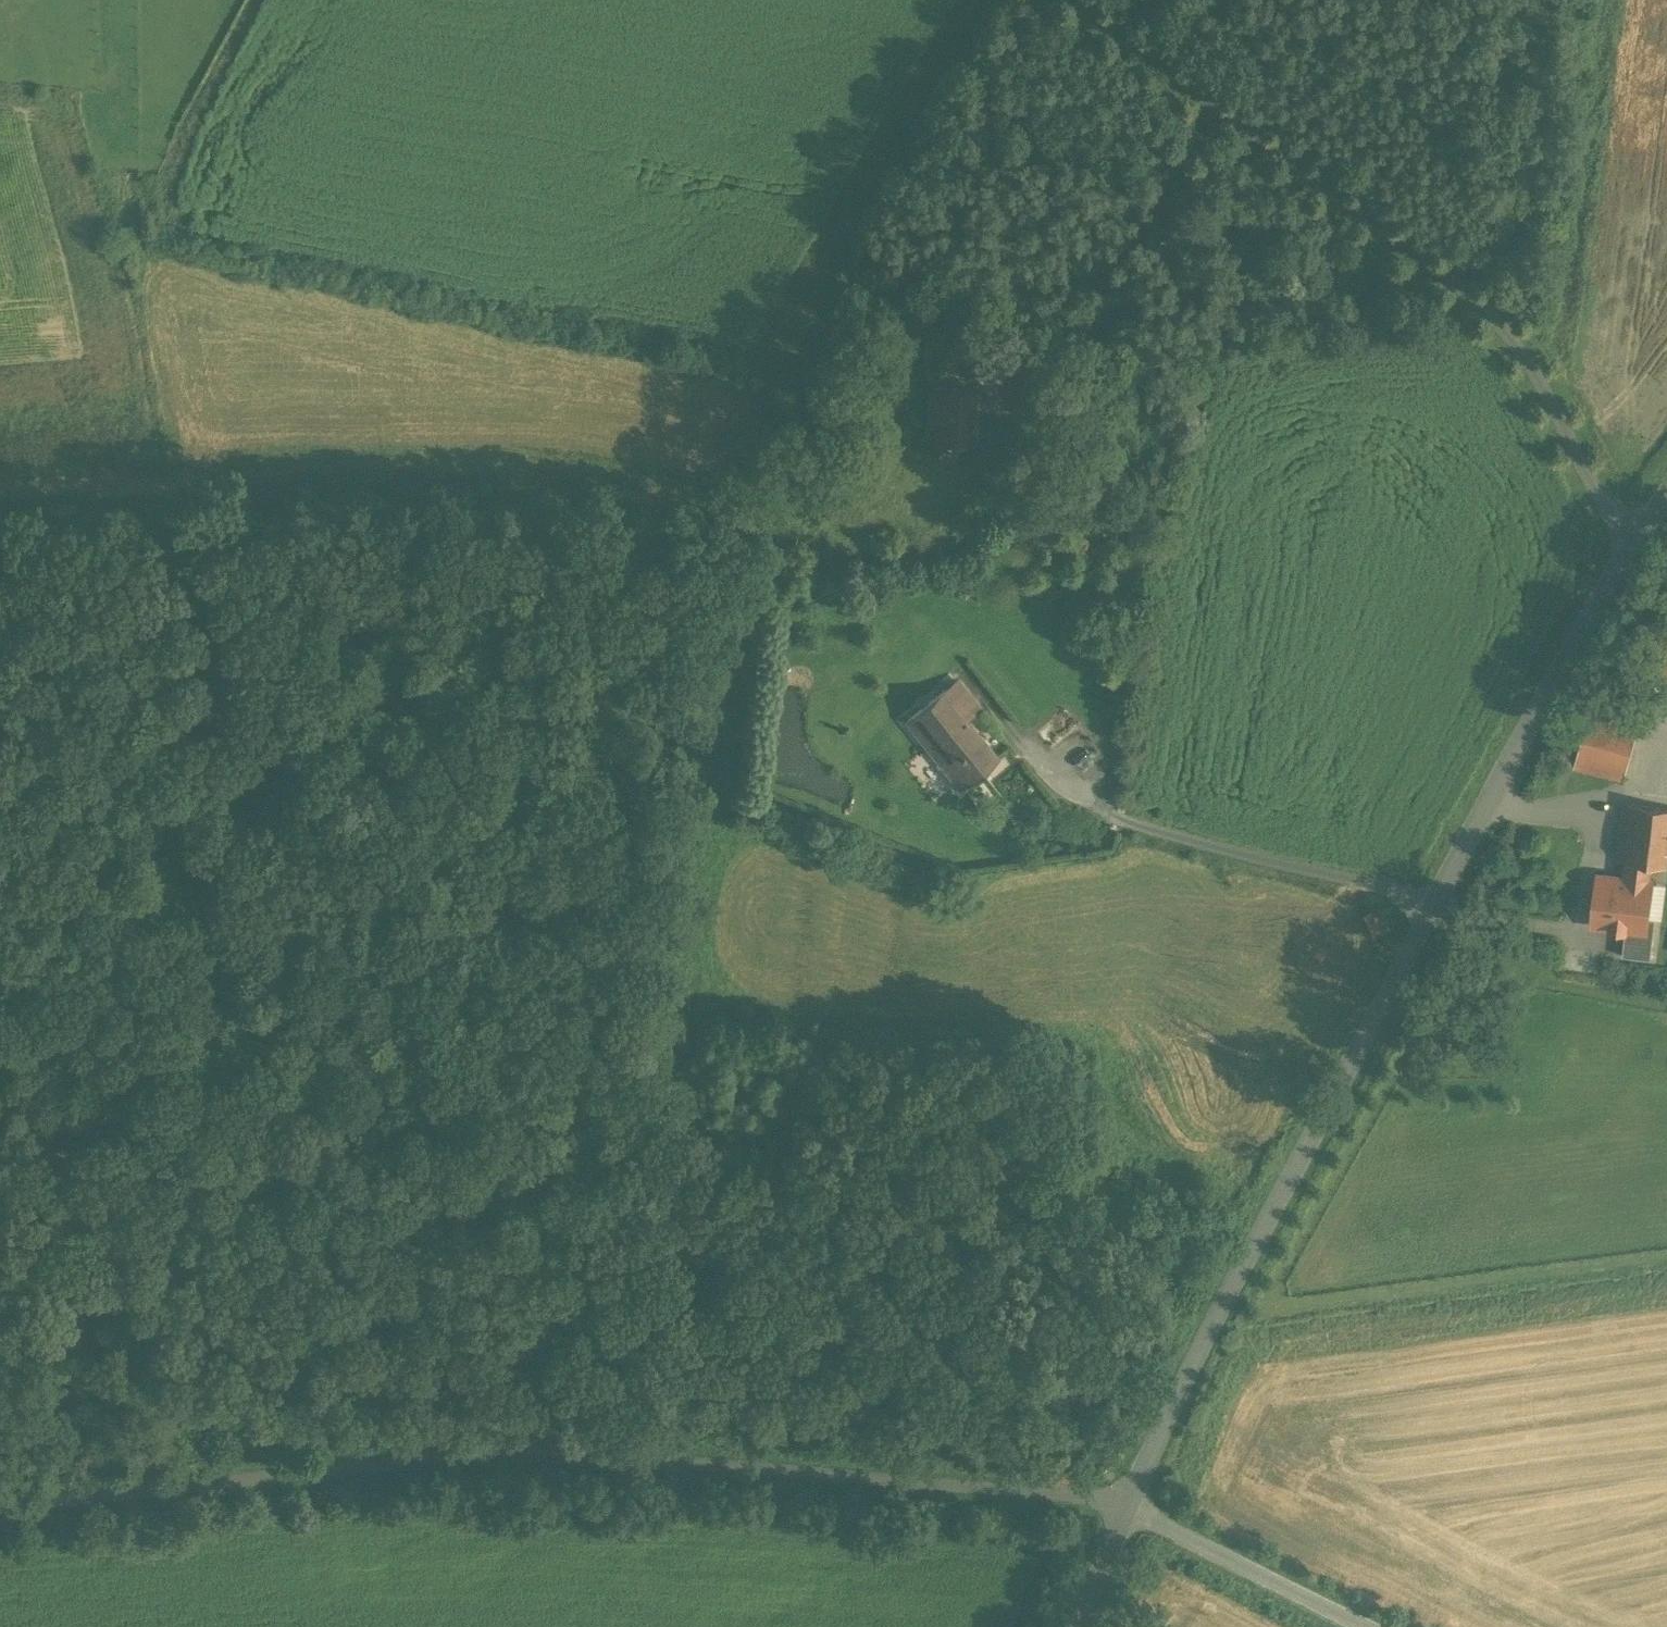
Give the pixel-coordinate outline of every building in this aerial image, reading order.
[(980,709),(956,681),(905,720),(960,786),(998,759),(968,719),(980,709)] [(1589,713),(1581,743),(1575,764),(1622,777),(1636,725),(1589,713)] [(1560,760),(1575,764),(1581,743),(1567,739),(1560,760)] [(1627,858),(1648,861),(1666,863),(1666,852),(1666,808),(1624,803),(1617,857),(1627,858)] [(1592,923),(1625,927),(1653,931),(1655,917),(1646,916),(1650,881),(1646,880),(1648,861),(1627,858),(1625,877),(1598,874),(1592,923)] [(1378,934),(1397,924),(1386,903),(1368,912),(1378,934)] [(1650,958),(1653,931),(1625,927),(1622,955),(1650,958)]
